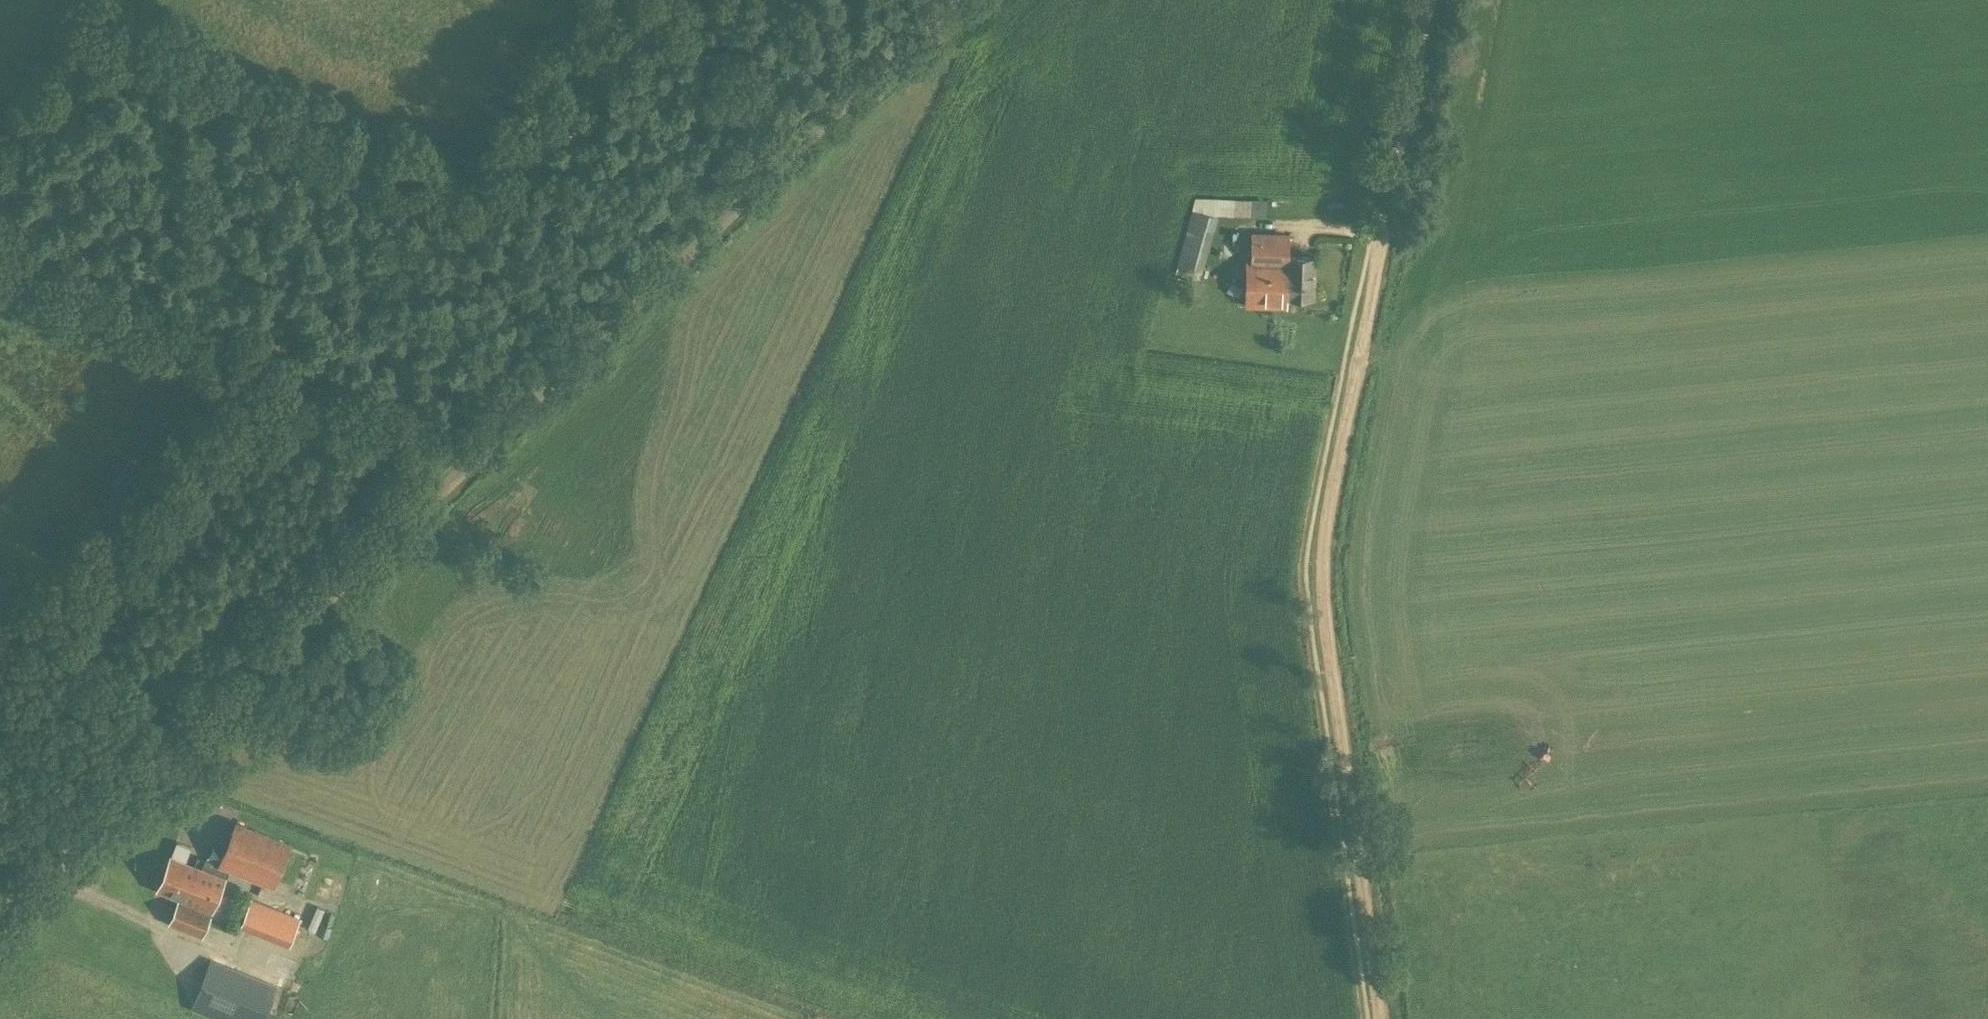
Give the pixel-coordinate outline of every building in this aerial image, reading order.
[(1197,196),(1191,214),(1217,215),(1218,214),(1251,216),(1251,199),(1197,196)] [(1191,214),(1186,233),(1212,234),(1217,215),(1191,214)] [(1212,234),(1186,233),(1176,266),(1201,273),(1212,234)] [(1279,279),(1281,235),(1252,234),(1251,262),(1246,261),(1245,305),(1276,306),(1276,296),(1277,279),(1279,279)] [(1289,235),(1281,235),(1279,279),(1277,279),(1276,296),(1313,298),(1314,256),(1288,255),(1289,235)] [(237,821),(219,865),(229,869),(274,885),(291,843),(237,821)] [(170,858),(157,890),(183,900),(176,918),(173,924),(202,936),(229,869),(219,865),(204,859),(200,869),(170,858)] [(240,927),(289,946),(300,916),(251,898),(240,927)] [(210,960),(191,1009),(217,1018),(264,1018),(277,986),(210,960)]
